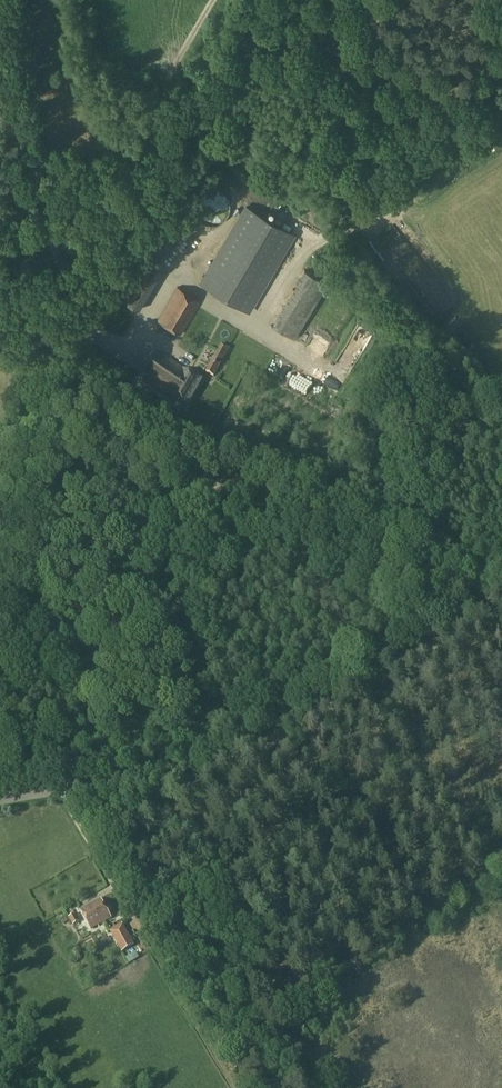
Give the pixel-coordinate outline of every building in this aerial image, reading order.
[(245,206),(200,282),(249,311),(294,235),(245,206)] [(182,229),(180,231),(188,238),(195,230),(192,228),(201,216),(192,208),(178,225),(182,229)] [(171,241),(168,251),(174,252),(177,243),(171,241)] [(296,247),(300,258),(309,254),(305,243),(296,247)] [(153,264),(134,301),(144,307),(163,269),(153,264)] [(281,326),(301,337),(330,283),(310,272),(281,326)] [(288,297),(295,300),(302,285),(295,282),(288,297)] [(135,284),(128,297),(133,300),(140,287),(135,284)] [(177,286),(170,299),(157,320),(181,334),(201,301),(177,286)] [(222,344),(216,354),(206,371),(208,373),(214,376),(226,354),(230,348),(226,346),(222,344)] [(158,351),(140,381),(171,401),(186,409),(203,379),(188,371),(158,351)] [(91,929),(111,918),(101,900),(81,911),(91,929)] [(80,921),(75,913),(68,917),(73,925),(80,921)] [(122,923),(109,930),(122,952),(134,945),(122,923)]
